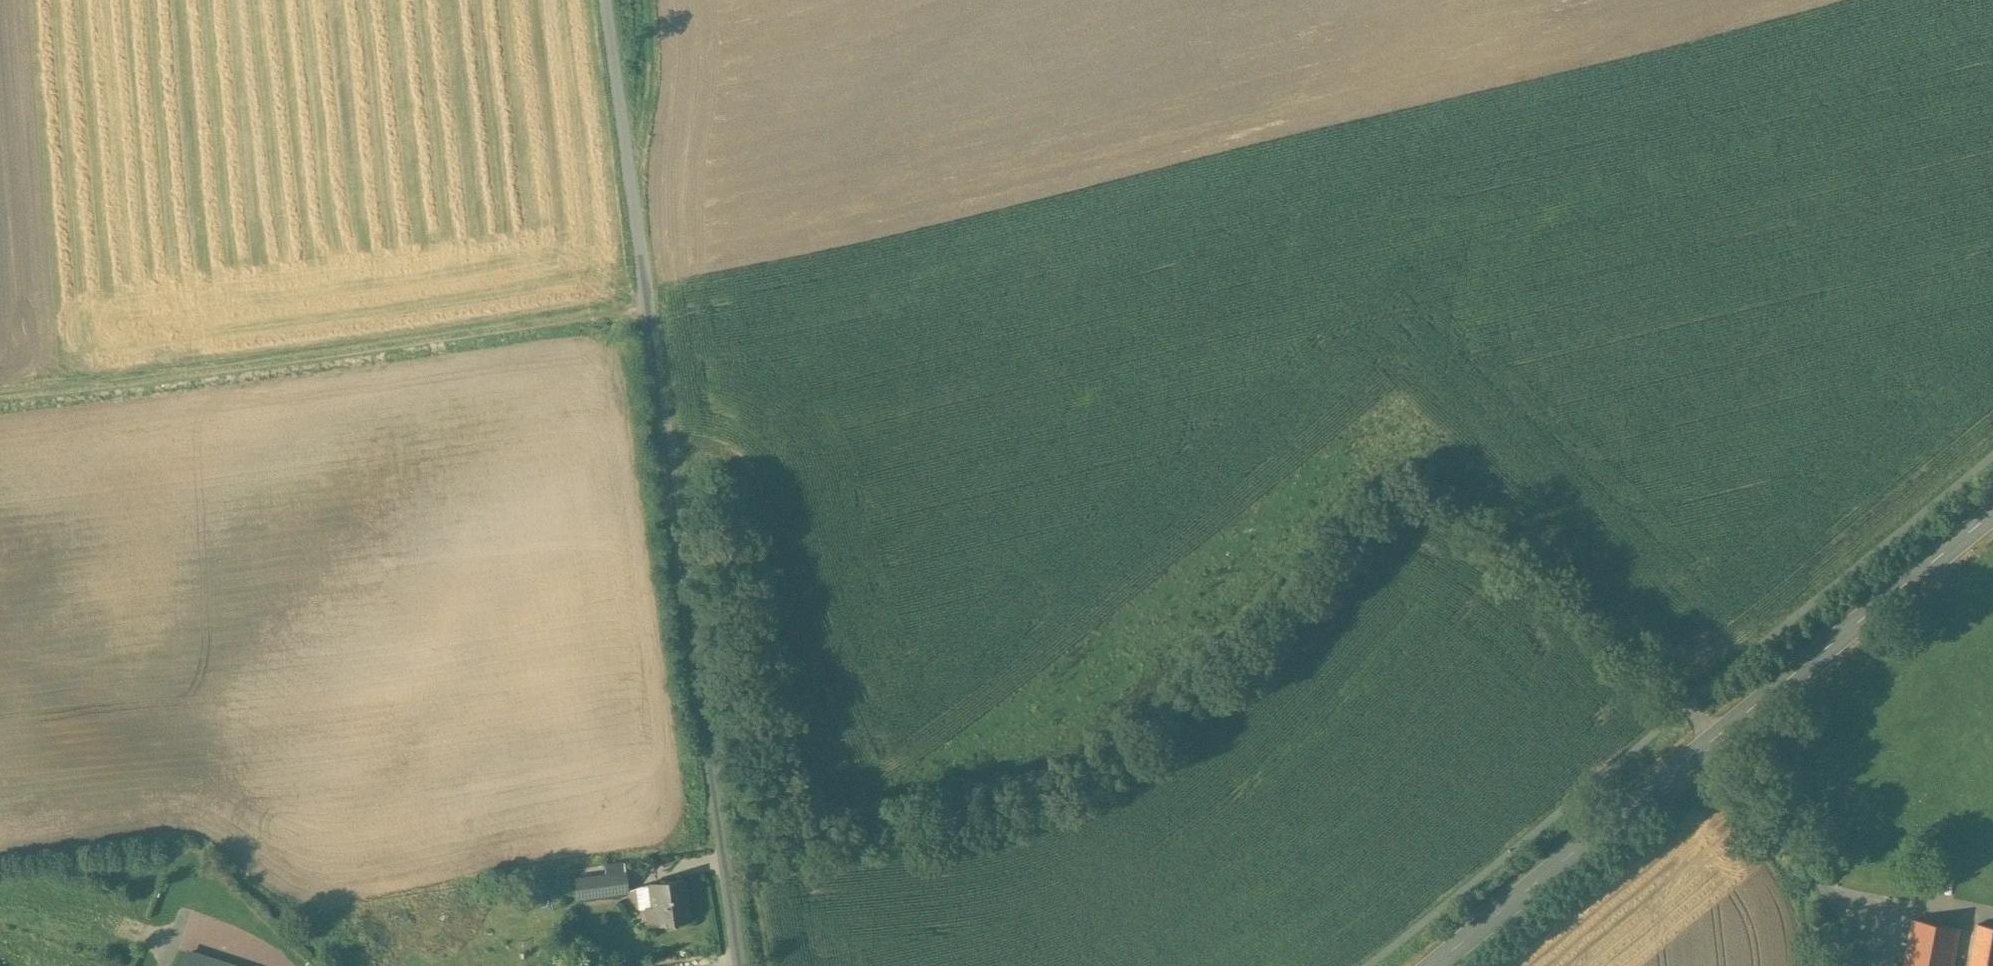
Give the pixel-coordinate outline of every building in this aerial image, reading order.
[(1960,858),(1931,854),(1926,893),(1954,898),(1960,858)] [(624,863),(604,866),(606,876),(626,873),(624,863)] [(606,876),(575,880),(577,898),(628,892),(626,873),(606,876)] [(685,880),(648,885),(648,886),(649,885),(652,908),(645,909),(646,910),(649,926),(648,926),(648,927),(691,921),(691,920),(689,920),(686,899),(687,899),(684,881),(685,881),(685,880)] [(1914,921),(1907,963),(1925,965),(1952,965),(1959,929),(1914,921)] [(1978,925),(1971,965),(1992,965),(1992,928),(1978,925)] [(187,954),(183,965),(226,965),(187,954)]
